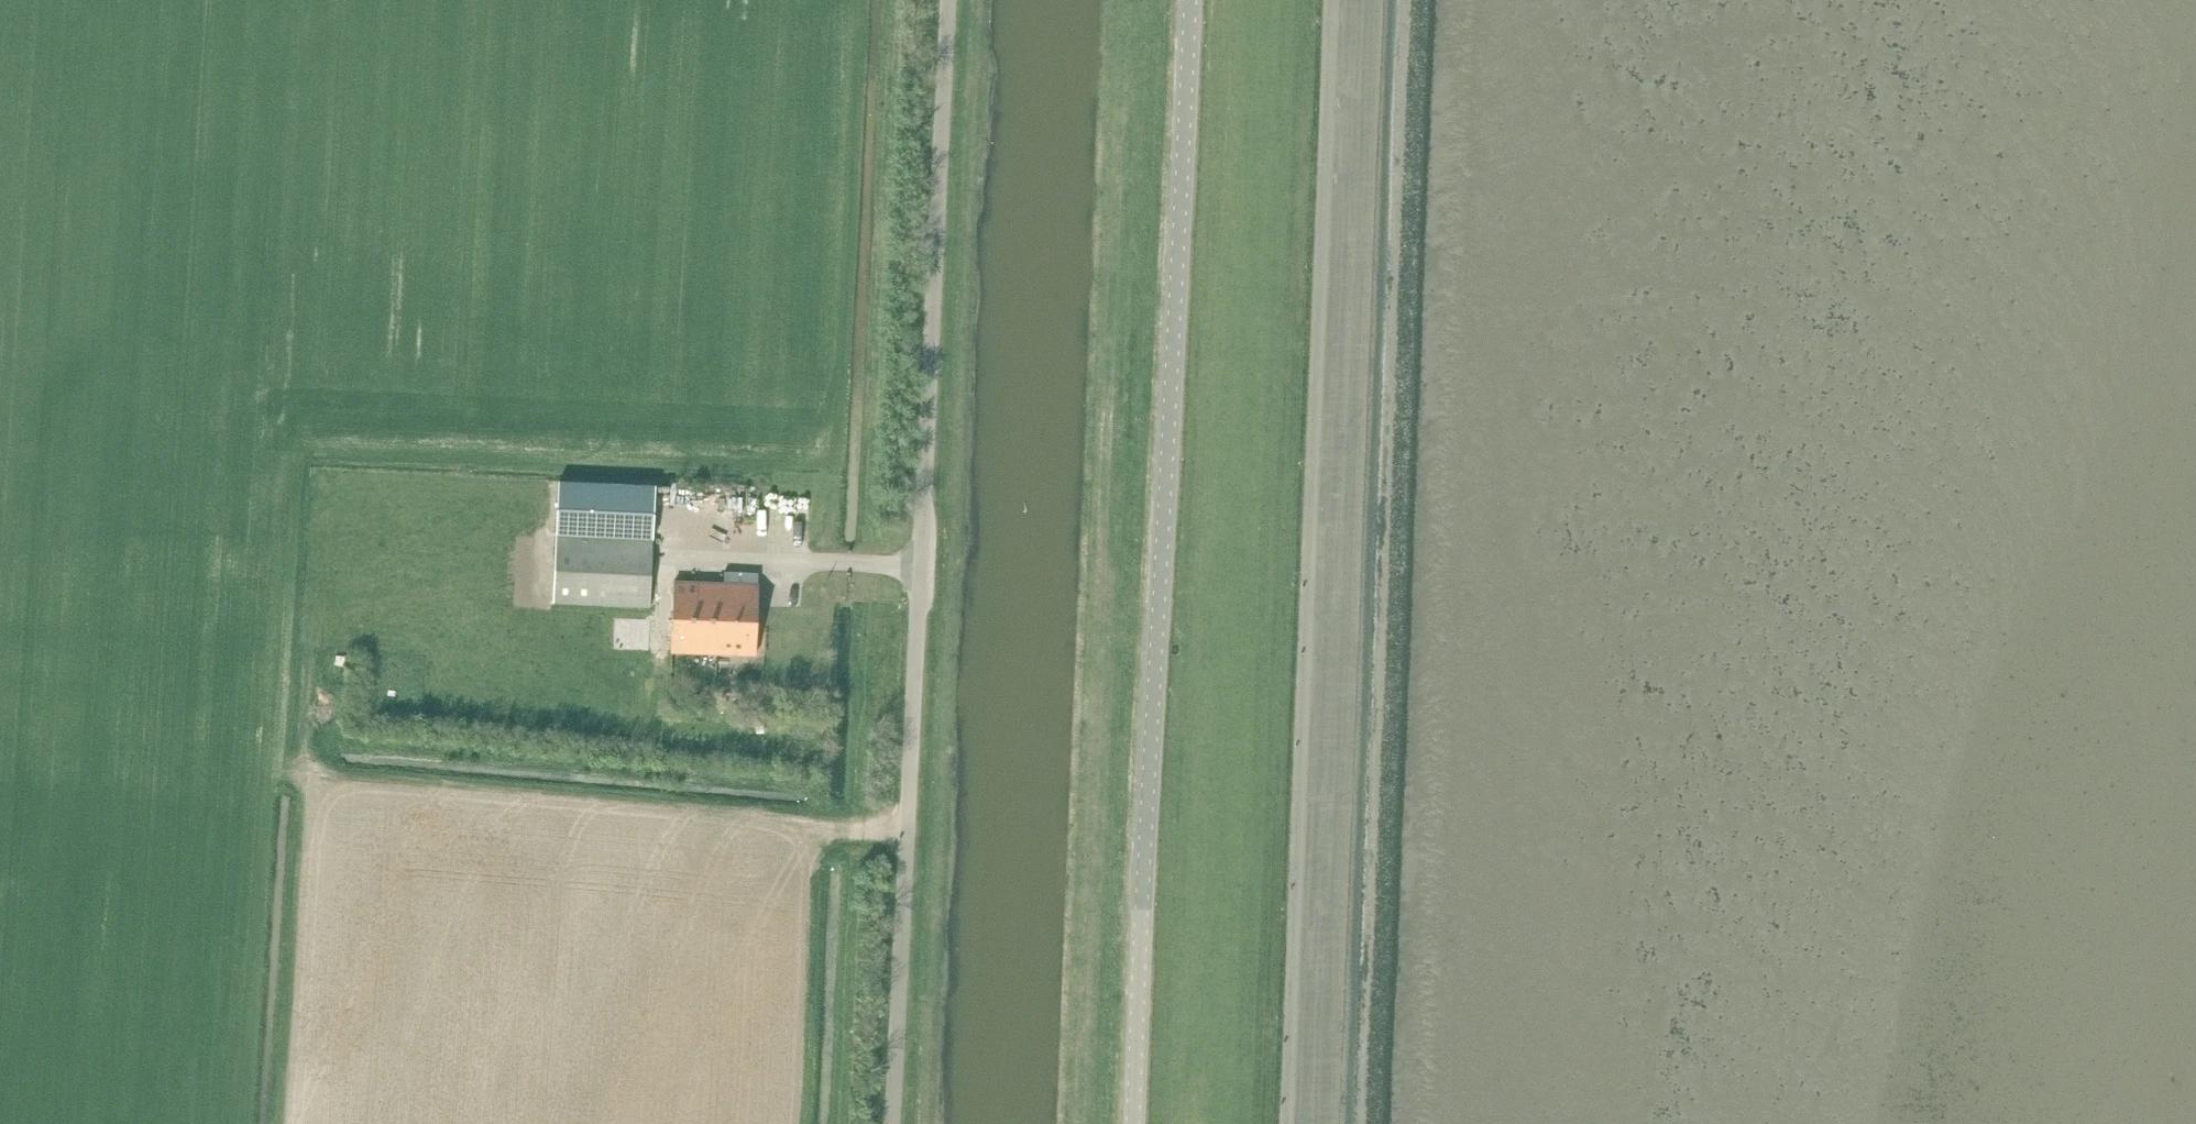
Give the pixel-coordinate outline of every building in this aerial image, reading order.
[(556,535),(553,602),(649,608),(653,540),(655,485),(559,480),(556,535)] [(669,650),(669,652),(672,652),(734,655),(737,606),(758,607),(759,572),(723,570),(723,582),(694,580),(675,579),(673,579),(669,650)] [(737,606),(734,655),(755,656),(758,607),(737,606)]
